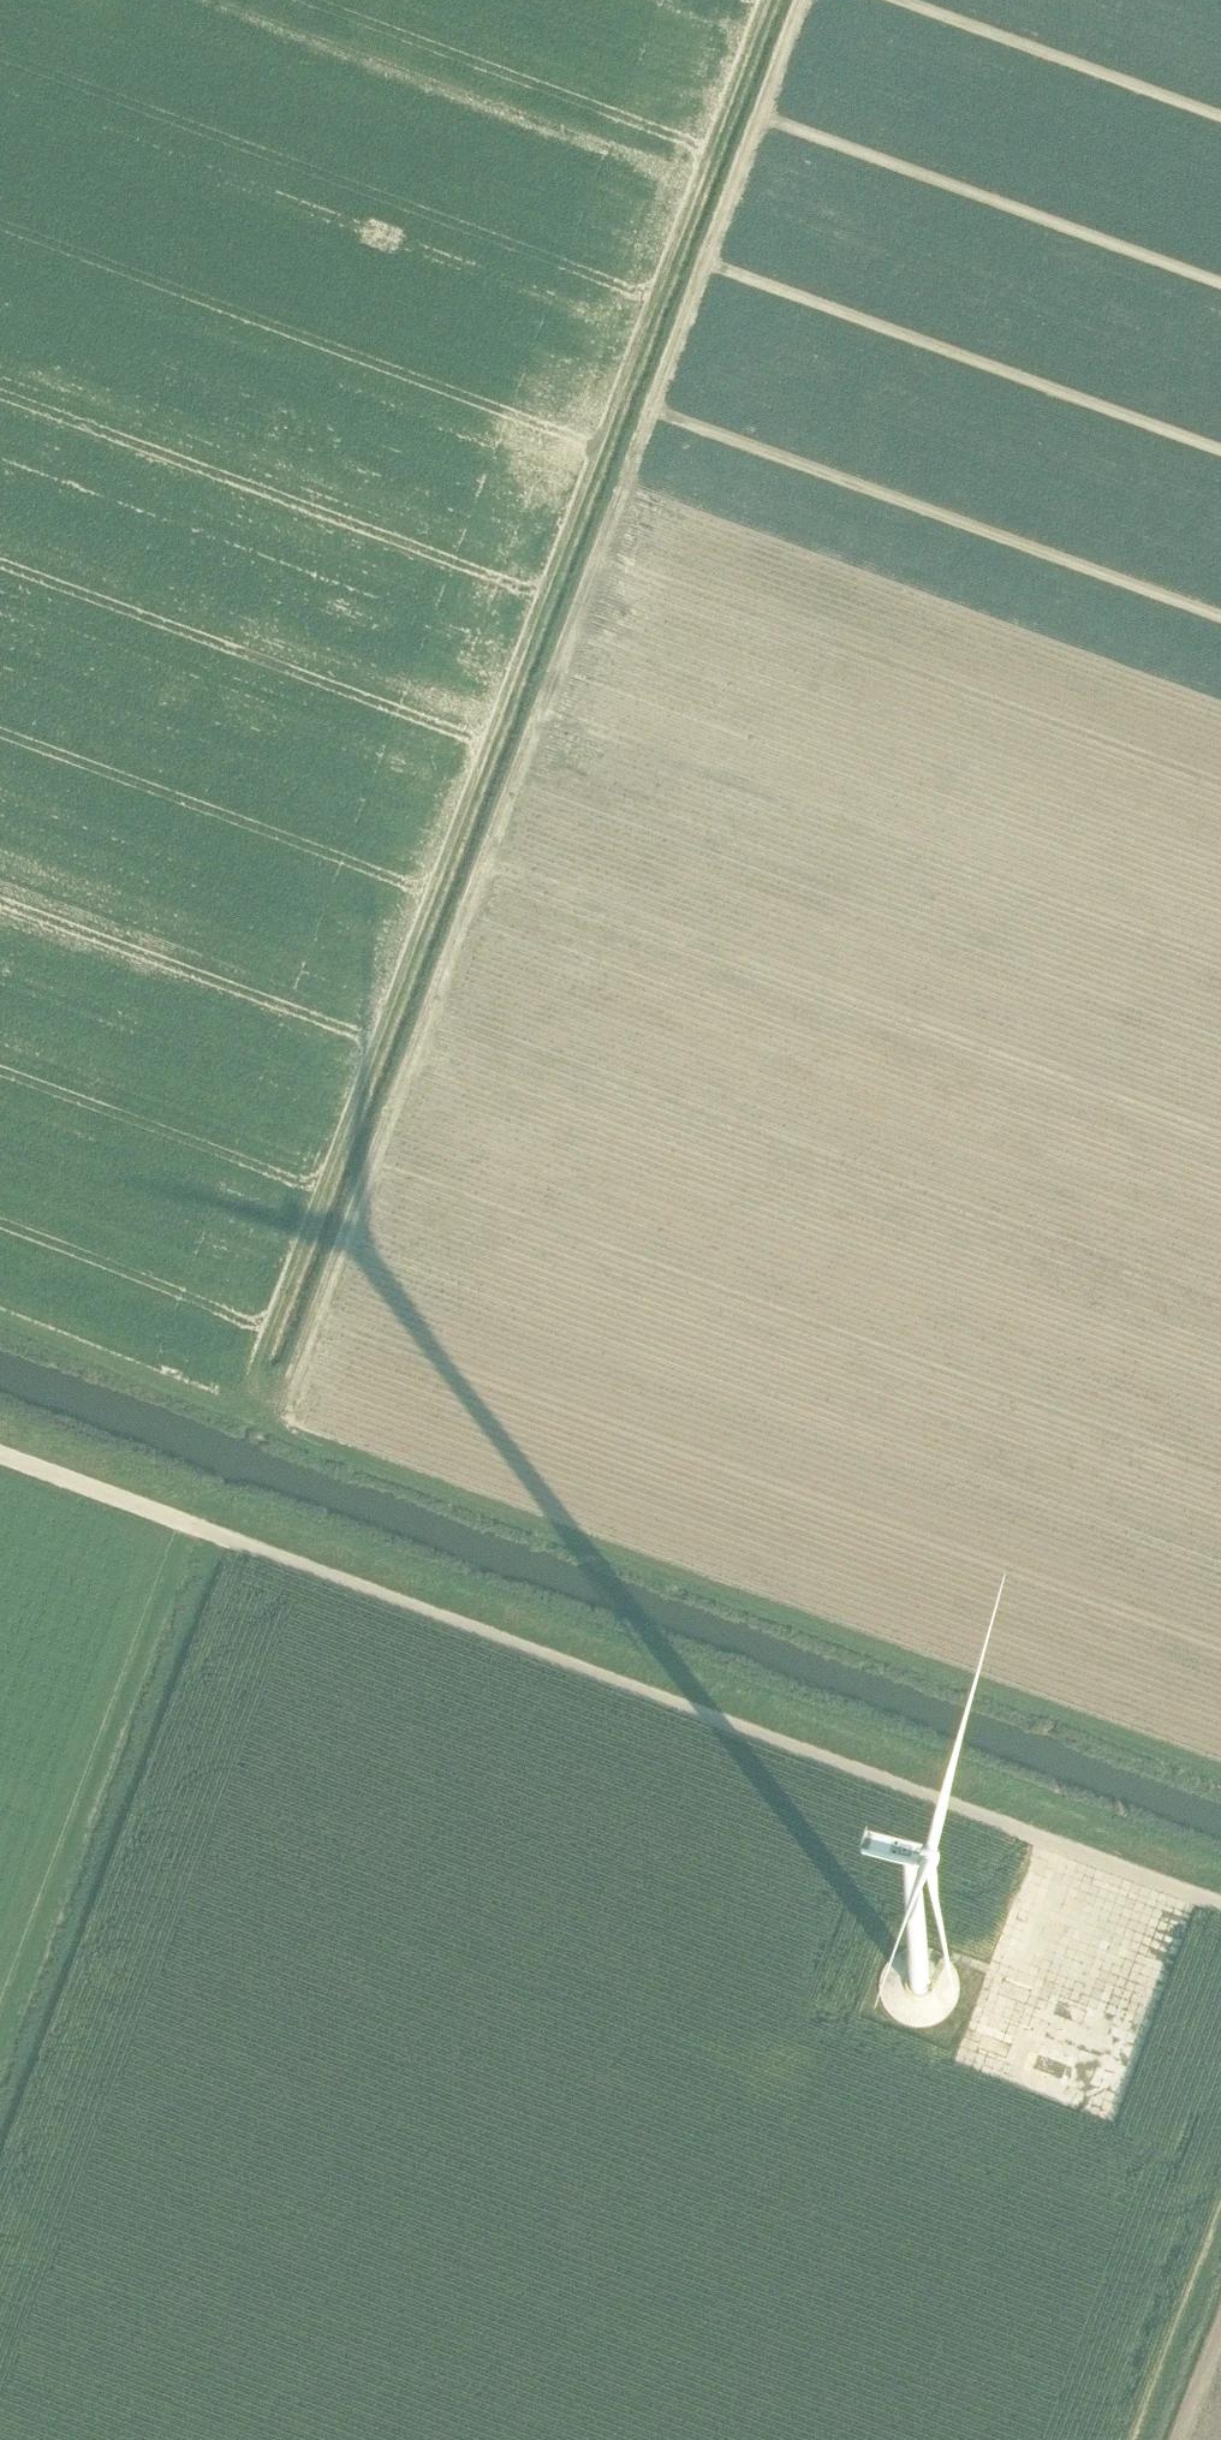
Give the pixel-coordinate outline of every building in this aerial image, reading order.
[(918,1999),(920,1999),(921,1999),(922,1999),(923,1999),(924,1998),(925,1998),(926,1997),(927,1997),(928,1996),(929,1995),(930,1994),(930,1993),(931,1993),(931,1991),(932,1990),(932,1989),(932,1988),(933,1987),(933,1986),(933,1985),(932,1984),(932,1982),(932,1981),(931,1980),(931,1979),(930,1978),(930,1977),(929,1977),(928,1976),(927,1975),(926,1974),(925,1974),(924,1973),(923,1973),(922,1973),(921,1973),(920,1973),(918,1973),(917,1973),(916,1973),(915,1973),(914,1974),(913,1974),(912,1975),(911,1976),(910,1977),(909,1977),(909,1978),(908,1979),(908,1980),(907,1981),(907,1982),(907,1984),(906,1985),(906,1986),(906,1987),(907,1988),(907,1989),(907,1990),(908,1991),(908,1993),(909,1993),(909,1994),(910,1995),(911,1996),(912,1997),(913,1997),(914,1998),(915,1998),(916,1999),(917,1999),(918,1999)]
